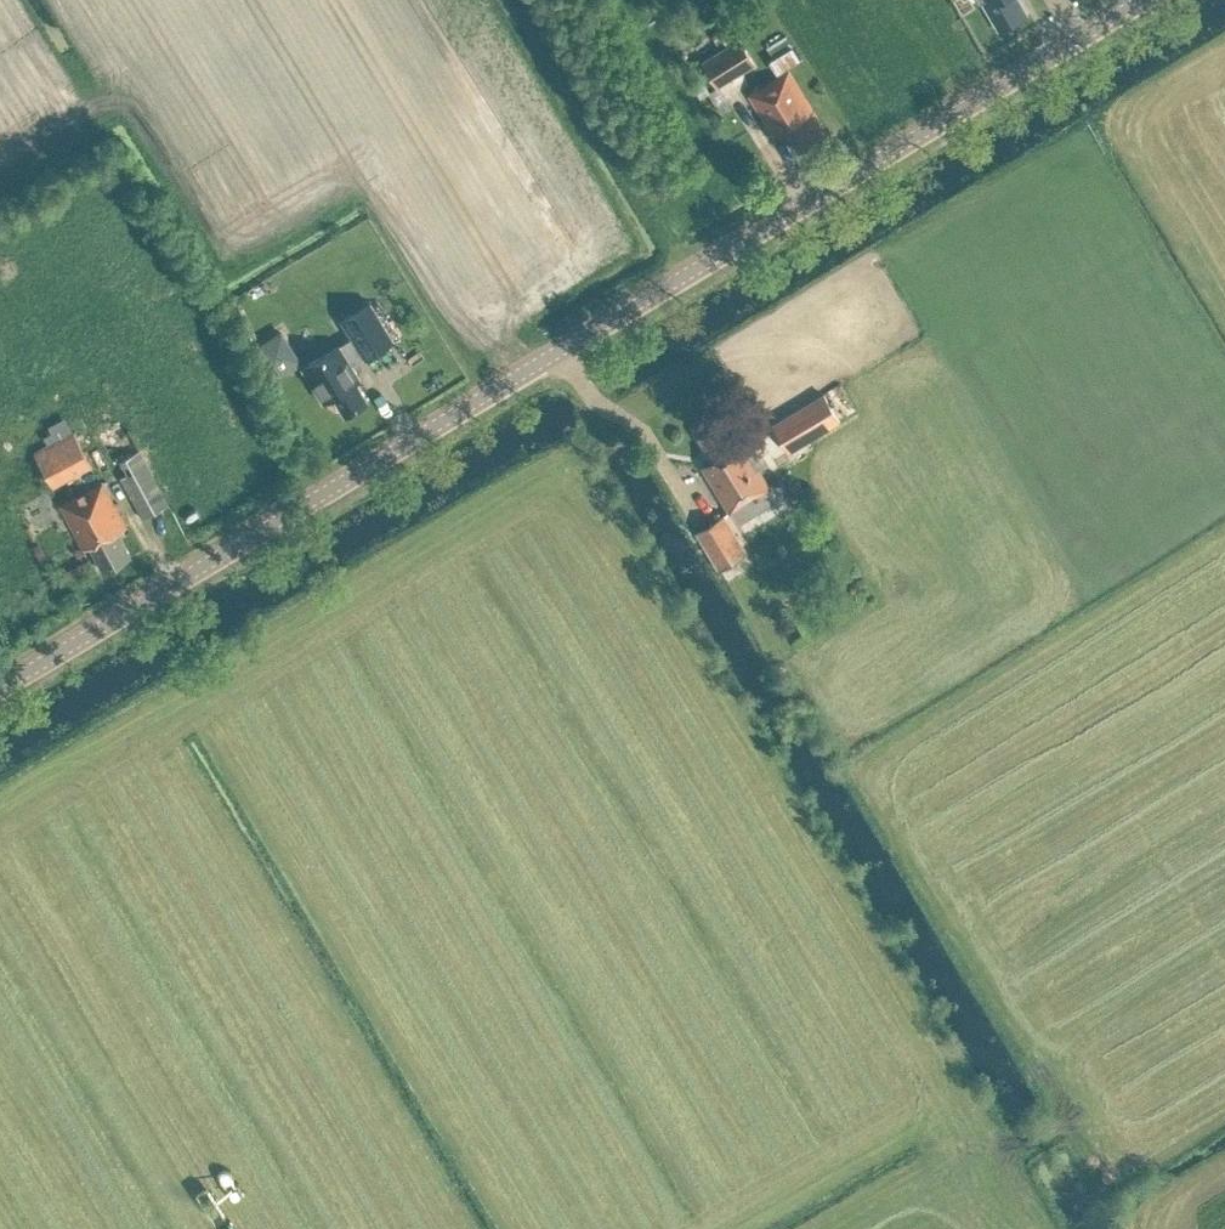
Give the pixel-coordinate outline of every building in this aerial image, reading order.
[(997,27),(1026,10),(1020,0),(982,0),(997,27)] [(754,60),(739,36),(699,61),(714,85),(754,60)] [(798,148),(826,131),(788,69),(748,93),(773,133),(784,126),(798,148)] [(333,392),(345,411),(368,396),(357,378),(360,375),(350,359),(362,351),(364,354),(392,337),(369,300),(341,317),(352,335),(340,343),(340,342),(302,365),(323,398),(333,392)] [(251,347),(249,348),(269,380),(270,380),(301,360),(281,328),(251,347)] [(824,394),(771,424),(787,451),(839,421),(824,394)] [(728,509),(731,507),(739,520),(775,499),(741,440),(730,446),(717,423),(698,434),(712,457),(701,464),(728,509)] [(55,484),(94,463),(74,429),(36,449),(55,484)] [(170,500),(141,447),(119,458),(127,471),(120,475),(143,515),(170,500)] [(90,544),(103,568),(130,553),(117,529),(126,524),(102,480),(60,502),(84,547),(90,544)] [(718,566),(748,549),(725,512),(695,528),(718,566)]
